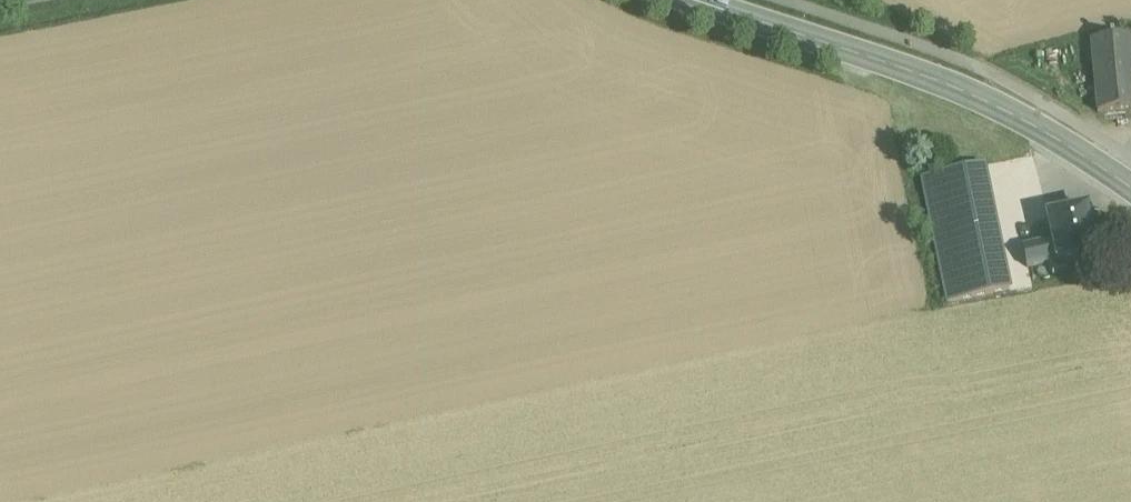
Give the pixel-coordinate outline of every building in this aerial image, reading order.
[(1091,43),(1098,113),(1130,110),(1130,39),(1091,43)] [(983,166),(921,179),(947,305),(1009,292),(983,166)] [(1087,211),(1048,219),(1053,243),(1022,249),(1026,269),(1096,254),(1087,211)]
